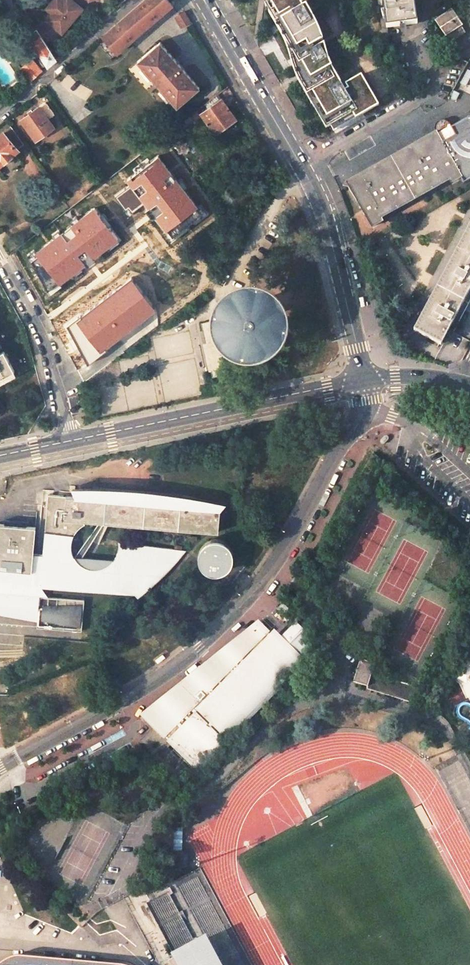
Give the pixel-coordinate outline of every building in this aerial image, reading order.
[(63,1),(61,0),(53,0),(46,9),(52,14),(46,21),(47,22),(36,29),(45,42),(60,33),(61,34),(82,9),(78,6),(71,0),(64,0),(63,1)] [(168,0),(144,0),(102,35),(119,55),(174,7),(171,4),(168,0)] [(335,73),(334,71),(330,63),(327,54),(324,44),(311,52),(310,49),(323,41),(321,36),(316,23),(306,6),(303,8),(301,5),(310,0),(275,0),(270,3),(279,17),(279,18),(290,12),(291,15),(281,21),(284,27),(288,35),(289,37),(286,39),(288,43),(289,42),(292,46),(297,56),(301,54),(304,59),(293,66),(294,69),(295,73),(302,87),(326,128),(331,126),(367,105),(371,110),(372,113),(381,108),(361,75),(345,84),(348,89),(345,90),(335,73)] [(386,28),(417,24),(414,0),(383,0),(386,28)] [(179,13),(173,20),(181,28),(190,20),(184,10),(178,12),(179,13)] [(452,10),(435,21),(446,37),(447,36),(461,27),(462,26),(452,10)] [(288,35),(284,27),(281,21),(279,18),(279,17),(273,20),(279,31),(283,37),(286,44),(288,43),(286,39),(289,37),(288,35)] [(461,27),(447,36),(451,41),(465,33),(461,27)] [(26,34),(46,63),(43,65),(45,68),(56,59),(45,42),(36,29),(36,28),(26,34)] [(293,66),(304,59),(301,54),(297,56),(292,46),(289,42),(288,43),(286,44),(288,49),(290,54),(291,59),(293,66)] [(201,90),(162,44),(140,63),(179,109),(201,90)] [(34,61),(24,69),(32,79),(42,70),(34,61)] [(206,108),(220,97),(217,93),(203,105),(206,108)] [(214,133),(235,118),(220,97),(206,108),(203,105),(182,120),(185,124),(200,114),(214,133)] [(44,101),(19,117),(33,139),(53,126),(47,118),(53,114),(44,101)] [(334,131),(371,110),(367,105),(331,126),(334,131)] [(452,136),(454,131),(448,120),(443,118),(435,122),(434,123),(433,128),(436,134),(446,151),(449,149),(456,145),(457,145),(452,136)] [(182,120),(174,127),(177,131),(185,124),(182,120)] [(9,125),(0,133),(0,163),(23,143),(9,125)] [(452,136),(457,145),(461,143),(454,131),(452,136)] [(436,134),(436,135),(348,184),(372,227),(382,222),(380,218),(449,179),(451,183),(461,178),(459,174),(469,168),(469,137),(461,143),(457,145),(456,145),(449,149),(446,151),(436,134)] [(158,154),(128,178),(168,230),(198,206),(158,154)] [(120,240),(94,207),(33,253),(59,287),(120,240)] [(415,327),(441,341),(469,286),(469,224),(415,327)] [(157,309),(133,277),(76,319),(100,351),(157,309)] [(286,314),(280,302),(270,293),(258,288),(245,288),(232,291),(221,299),(214,309),(211,321),(211,334),(215,345),(223,355),(234,362),(246,365),(258,364),(269,359),(279,351),(286,340),(288,327),(286,314)] [(411,313),(402,308),(397,317),(406,322),(411,313)] [(16,370),(5,349),(0,351),(0,378),(16,370)] [(18,374),(16,370),(0,378),(0,383),(18,374)] [(41,586),(133,593),(137,596),(152,586),(164,576),(175,567),(185,557),(191,551),(121,541),(122,544),(122,548),(121,552),(120,556),(117,561),(74,558),(73,554),(72,549),(72,545),(73,541),(75,535),(78,530),(81,526),(85,523),(83,520),(218,533),(221,504),(220,504),(206,498),(199,496),(188,493),(174,489),(159,487),(147,485),(136,485),(125,485),(110,485),(95,487),(76,491),(72,492),(75,497),(48,494),(42,554),(33,553),(36,527),(0,524),(0,582),(41,586)] [(222,542),(218,541),(214,541),(209,543),(206,545),(203,549),(202,553),(201,557),(202,561),(204,565),(207,568),(211,570),(215,571),(219,571),(223,570),(227,567),(230,564),(231,560),(232,556),(231,551),(229,547),(226,544),(222,542)] [(0,582),(0,625),(37,628),(40,597),(41,586),(0,582)] [(37,628),(81,632),(84,600),(62,598),(40,597),(37,628)] [(265,625),(273,633),(280,626),(272,618),(265,625)] [(256,623),(143,716),(197,769),(299,665),(256,623)] [(375,664),(360,659),(353,682),(367,686),(375,664)] [(425,679),(375,664),(367,686),(367,689),(417,705),(425,679)] [(469,829),(469,780),(457,755),(436,765),(469,829)] [(183,964),(244,964),(198,877),(150,902),(167,935),(183,964)] [(125,964),(18,955),(6,960),(0,964),(126,964),(125,964)]
